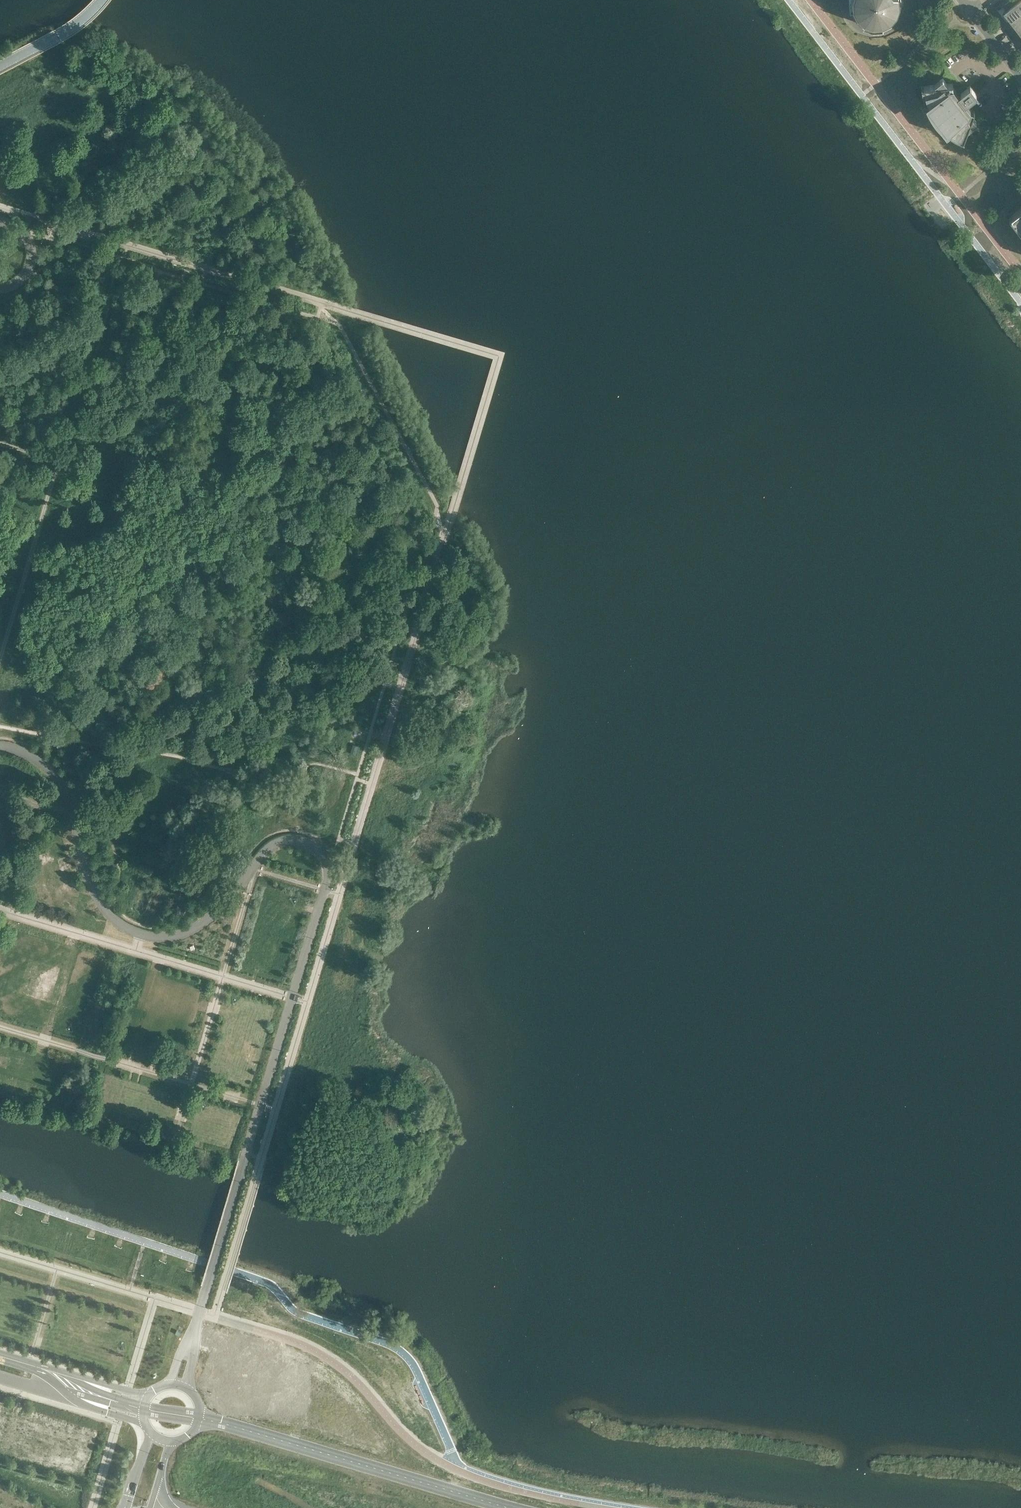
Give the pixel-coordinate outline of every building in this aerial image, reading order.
[(849,8),(854,18),(862,25),(873,28),(884,27),(893,23),(900,14),(904,4),(904,0),(849,0),(849,8)] [(1011,21),(1020,13),(1020,0),(1005,12),(1008,16),(1007,16),(1011,21)] [(1011,21),(1015,27),(1016,26),(1018,29),(1020,27),(1020,13),(1011,21)] [(947,83),(943,78),(934,85),(921,86),(922,91),(923,93),(923,95),(924,100),(930,112),(931,113),(932,115),(938,123),(940,125),(943,128),(950,134),(954,136),(956,137),(963,140),(968,128),(977,122),(972,116),(975,111),(974,110),(974,111),(971,110),(967,105),(972,101),(970,99),(976,93),(970,85),(963,90),(961,88),(957,91),(953,86),(953,83),(947,83)] [(1013,215),(1020,225),(1020,208),(1013,215)]
